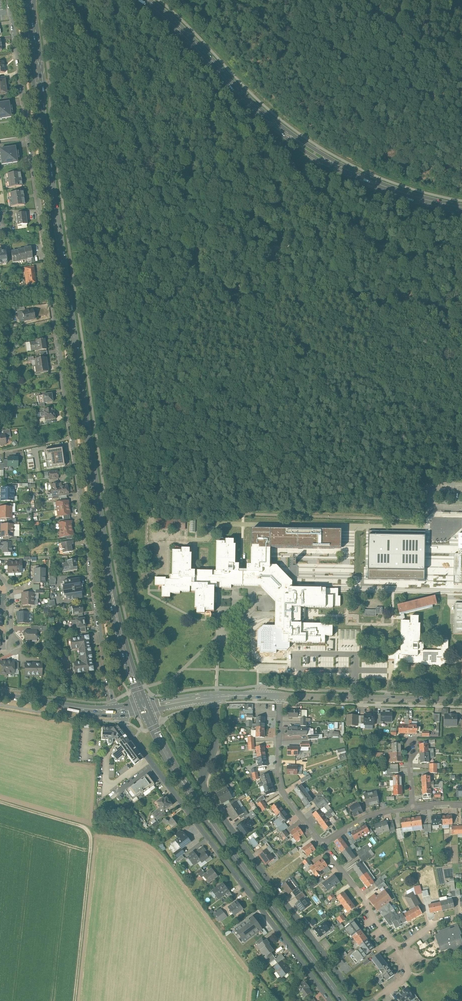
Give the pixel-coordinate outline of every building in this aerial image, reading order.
[(0,103),(0,120),(11,118),(9,102),(0,103)] [(0,149),(0,155),(1,165),(18,163),(16,147),(0,149)] [(19,172),(8,174),(6,174),(8,188),(21,186),(19,172)] [(9,193),(9,196),(9,197),(10,207),(24,205),(22,191),(9,193)] [(16,214),(16,215),(18,225),(21,225),(27,224),(26,215),(25,215),(24,213),(16,214)] [(32,258),(31,247),(24,248),(24,249),(26,259),(32,258)] [(26,259),(24,249),(18,250),(18,251),(19,260),(26,259)] [(19,260),(18,251),(11,252),(13,262),(19,261),(19,260)] [(26,285),(35,284),(36,284),(36,283),(33,266),(24,268),(24,269),(21,270),(22,273),(25,273),(26,285)] [(29,320),(30,319),(31,319),(35,318),(33,310),(27,311),(27,310),(25,310),(24,310),(25,312),(22,312),(24,321),(27,320),(27,321),(29,320)] [(44,339),(42,339),(36,340),(35,340),(36,340),(37,349),(37,350),(46,349),(45,339),(45,338),(44,339)] [(34,360),(34,361),(36,373),(48,371),(46,358),(40,358),(39,358),(39,359),(33,359),(33,360),(34,360)] [(37,396),(38,400),(38,404),(52,402),(51,394),(43,395),(42,395),(37,396)] [(44,416),(45,418),(45,420),(55,419),(54,411),(52,411),(52,408),(43,409),(44,412),(42,412),(41,413),(41,416),(43,416),(44,416)] [(5,438),(8,438),(9,438),(10,437),(9,429),(2,431),(3,434),(5,434),(5,438)] [(65,466),(62,448),(44,450),(47,469),(65,466)] [(8,456),(8,467),(18,467),(18,456),(8,456)] [(58,478),(58,475),(57,470),(49,471),(50,479),(58,478)] [(67,485),(64,486),(59,486),(59,484),(51,485),(52,496),(68,494),(67,485)] [(1,488),(1,497),(1,499),(4,499),(4,500),(13,500),(13,489),(13,488),(1,488)] [(68,501),(58,502),(56,502),(57,509),(69,507),(68,501)] [(70,514),(69,508),(57,509),(58,516),(70,514)] [(71,521),(60,523),(59,523),(60,530),(72,528),(71,521)] [(186,521),(176,521),(176,529),(186,529),(186,521)] [(72,528),(71,528),(60,530),(61,537),(73,535),(72,528)] [(239,565),(235,565),(235,546),(234,546),(234,541),(226,541),(226,543),(217,543),(217,572),(214,572),(214,576),(212,576),(212,572),(197,571),(197,576),(195,576),(195,571),(191,571),(191,554),(190,554),(190,549),(182,549),(182,552),(172,552),(172,555),(173,555),(173,576),(170,576),(170,580),(165,580),(165,578),(155,578),(155,585),(162,585),(162,598),(170,598),(170,594),(179,594),(179,592),(189,592),(190,587),(192,587),(192,592),(195,592),(195,609),(197,609),(197,614),(205,614),(205,612),(214,612),(214,588),(217,588),(217,585),(217,583),(221,583),(221,588),(231,588),(231,586),(235,586),(247,586),(260,587),(275,602),(275,616),(275,626),(263,626),(257,631),(257,647),(260,647),(260,653),(276,653),(276,651),(286,651),(290,648),(290,643),(325,643),(325,636),(332,636),(332,626),(325,626),(325,624),(306,624),(306,615),(306,607),(333,608),(333,606),(340,606),(340,597),(338,597),(338,592),(338,589),(292,589),(292,582),(277,566),(270,566),(270,548),(341,550),(342,530),(252,529),(252,566),(247,566),(247,570),(244,570),(244,571),(241,571),(239,571),(239,565)] [(425,533),(369,531),(367,579),(424,580),(425,533)] [(458,534),(458,554),(454,554),(453,584),(461,584),(461,534),(458,534)] [(72,541),(71,542),(61,543),(61,544),(62,544),(63,549),(61,549),(61,550),(62,550),(63,553),(71,551),(70,544),(73,544),(72,541)] [(1,548),(1,549),(2,549),(2,551),(3,551),(3,552),(11,552),(11,543),(11,542),(3,542),(3,543),(1,543),(0,543),(0,548),(1,548)] [(76,570),(75,562),(75,560),(67,561),(67,563),(62,564),(63,572),(76,570)] [(34,569),(34,571),(34,583),(45,583),(45,570),(45,569),(34,569)] [(66,601),(82,598),(79,578),(63,580),(64,584),(62,585),(63,596),(65,596),(66,601)] [(435,596),(401,605),(402,610),(400,611),(401,614),(401,616),(400,618),(400,619),(402,619),(403,621),(406,621),(405,614),(433,607),(432,605),(437,604),(435,596)] [(455,603),(454,633),(461,633),(461,603),(455,603)] [(83,612),(82,610),(82,608),(83,607),(83,606),(82,605),(71,606),(71,607),(69,607),(70,611),(70,612),(72,612),(73,614),(83,613),(83,612)] [(376,610),(363,610),(363,616),(377,616),(377,614),(383,614),(383,608),(376,607),(376,610)] [(18,612),(18,617),(18,623),(28,623),(28,612),(18,612)] [(403,621),(401,621),(401,626),(402,626),(402,650),(389,650),(388,659),(395,659),(395,670),(401,670),(401,663),(421,663),(421,665),(438,665),(438,663),(448,663),(448,640),(441,640),(441,645),(438,645),(437,646),(437,647),(437,648),(438,648),(442,648),(442,651),(423,650),(423,649),(424,649),(424,643),(420,643),(420,624),(419,624),(419,617),(411,617),(411,624),(410,624),(410,621),(406,621),(403,621)] [(71,621),(72,625),(72,628),(77,628),(77,629),(85,627),(85,623),(85,622),(85,620),(84,619),(78,620),(78,619),(75,619),(76,620),(71,621)] [(36,631),(28,631),(26,631),(26,639),(34,639),(35,639),(35,636),(37,635),(36,631)] [(80,655),(86,654),(90,654),(90,652),(91,651),(90,649),(89,649),(89,648),(88,639),(89,639),(88,636),(85,636),(85,637),(70,639),(71,649),(77,648),(77,649),(78,649),(79,649),(80,655)] [(358,638),(338,637),(338,644),(358,645),(358,638)] [(80,655),(80,657),(81,661),(79,662),(73,663),(75,673),(77,673),(77,674),(80,673),(80,672),(81,672),(90,671),(91,672),(93,671),(93,668),(92,668),(91,659),(91,658),(92,658),(91,655),(90,655),(90,654),(80,655)] [(32,663),(25,663),(25,675),(27,675),(27,676),(28,676),(30,676),(30,675),(36,675),(36,676),(39,676),(39,675),(42,675),(42,664),(34,663),(33,662),(32,663)] [(302,711),(293,710),(288,710),(288,717),(301,718),(302,718),(302,717),(302,711)] [(369,714),(365,714),(365,716),(365,724),(374,725),(374,715),(374,714),(373,713),(370,713),(369,714)] [(392,713),(381,713),(381,714),(381,721),(386,721),(386,722),(391,722),(391,721),(392,721),(392,713)] [(453,715),(449,714),(449,715),(448,715),(445,715),(445,724),(450,724),(450,726),(456,726),(457,715),(453,715)] [(358,716),(347,715),(347,725),(357,726),(357,724),(358,716)] [(265,718),(257,717),(256,724),(253,724),(253,727),(264,727),(265,718)] [(408,725),(399,725),(399,733),(408,733),(408,725)] [(417,725),(408,725),(408,733),(417,734),(417,725)] [(124,739),(122,737),(124,736),(117,726),(114,728),(102,728),(101,740),(107,740),(107,744),(108,745),(110,745),(112,744),(112,740),(114,739),(116,741),(116,742),(118,744),(119,744),(120,746),(119,747),(118,747),(117,746),(115,746),(113,750),(114,751),(113,753),(112,753),(111,755),(114,759),(113,760),(115,761),(120,761),(120,759),(124,759),(125,756),(123,753),(125,752),(135,765),(143,759),(142,758),(130,742),(129,742),(126,738),(124,739)] [(264,727),(253,727),(252,731),(256,731),(256,737),(264,737),(264,727)] [(401,743),(392,744),(393,749),(393,752),(401,752),(401,743)] [(428,744),(420,744),(420,753),(429,753),(433,753),(433,749),(428,749),(428,744)] [(264,746),(256,747),(257,757),(265,756),(264,746)] [(298,746),(288,746),(287,755),(297,755),(298,746)] [(393,752),(389,753),(389,762),(401,762),(401,752),(393,752)] [(429,753),(420,753),(421,763),(429,762),(429,753)] [(265,756),(257,757),(259,767),(267,766),(265,756)] [(440,764),(429,764),(430,773),(437,773),(437,769),(440,769),(440,764)] [(297,766),(287,765),(287,774),(297,774),(297,766)] [(268,774),(260,776),(262,782),(258,784),(260,787),(264,786),(271,783),(268,774)] [(300,779),(302,783),(311,777),(309,774),(300,779)] [(430,775),(422,776),(422,785),(433,784),(433,781),(430,782),(430,775)] [(154,785),(147,776),(134,786),(133,784),(125,791),(132,800),(142,792),(143,793),(154,785)] [(271,783),(264,786),(267,795),(274,792),(271,783)] [(433,784),(422,785),(423,794),(431,794),(431,788),(434,788),(433,784)] [(306,793),(300,785),(294,790),(300,798),(306,793)] [(394,786),(393,786),(394,795),(402,795),(402,785),(394,786)] [(224,790),(217,794),(222,804),(232,798),(228,790),(227,788),(224,790)] [(376,792),(364,795),(366,806),(379,803),(376,792)] [(312,800),(306,793),(300,798),(306,806),(312,801),(312,800)] [(320,794),(312,800),(312,801),(315,805),(324,799),(320,794)] [(167,798),(165,799),(163,798),(157,802),(160,806),(160,807),(160,808),(153,814),(155,817),(161,813),(164,811),(172,805),(172,804),(172,803),(172,802),(171,801),(169,801),(167,798)] [(324,799),(315,805),(319,810),(320,810),(327,804),(324,799)] [(355,817),(364,813),(358,801),(349,806),(355,817)] [(237,802),(226,809),(230,815),(240,808),(237,803),(237,802)] [(278,803),(271,808),(277,815),(283,811),(278,803)] [(240,808),(230,815),(233,820),(239,816),(244,813),(240,808)] [(319,810),(313,814),(319,822),(330,814),(328,811),(323,815),(320,810),(319,810)] [(246,811),(244,813),(239,816),(241,819),(248,814),(246,811)] [(284,811),(277,815),(283,823),(289,818),(284,811)] [(330,814),(319,822),(325,831),(331,826),(327,820),(335,815),(333,812),(330,814)] [(452,815),(442,816),(442,824),(442,825),(453,824),(452,815)] [(442,816),(432,817),(432,825),(442,824),(442,816)] [(420,817),(411,818),(412,826),(422,825),(420,817)] [(173,818),(168,821),(167,821),(166,819),(162,822),(166,827),(169,825),(171,828),(177,824),(173,818)] [(249,818),(238,826),(245,836),(250,832),(249,830),(249,828),(254,825),(249,818)] [(411,818),(401,819),(402,828),(412,826),(411,818)] [(342,825),(339,819),(335,821),(336,822),(333,824),(336,829),(342,825)] [(386,821),(374,825),(376,830),(377,829),(378,833),(389,830),(388,826),(386,821)] [(369,831),(366,826),(359,830),(362,835),(369,831)] [(298,827),(290,833),(295,840),(303,834),(298,827)] [(284,830),(279,834),(284,839),(288,836),(284,830)] [(359,830),(352,834),(355,839),(362,835),(359,830)] [(183,832),(178,837),(179,838),(176,841),(171,844),(177,851),(181,848),(190,841),(183,832)] [(248,841),(254,848),(259,844),(253,837),(248,841)] [(348,848),(341,838),(334,843),(342,852),(348,848)] [(310,843),(302,849),(307,856),(315,850),(310,843)] [(195,853),(194,851),(189,855),(190,856),(188,858),(194,865),(200,861),(202,863),(205,861),(209,858),(209,857),(204,852),(206,850),(203,847),(195,853)] [(362,847),(357,851),(361,857),(366,853),(362,847)] [(181,848),(177,851),(174,853),(178,858),(182,855),(185,853),(181,848)] [(356,858),(348,848),(342,852),(349,863),(356,858)] [(266,850),(259,855),(266,864),(270,861),(269,860),(272,857),(266,850)] [(361,857),(360,858),(363,862),(370,857),(366,853),(361,857)] [(313,866),(310,868),(316,876),(320,873),(319,871),(322,869),(327,866),(327,865),(322,859),(313,866)] [(360,863),(353,868),(361,878),(367,873),(360,863)] [(327,866),(322,869),(326,874),(330,870),(327,866)] [(201,868),(192,874),(194,877),(199,874),(203,871),(203,870),(201,868)] [(212,869),(206,874),(204,871),(203,870),(203,871),(199,874),(202,878),(203,876),(206,880),(207,880),(209,883),(218,876),(212,869)] [(374,883),(367,873),(361,878),(368,888),(374,883)] [(334,875),(322,884),(327,891),(339,882),(334,875)] [(380,878),(375,882),(376,883),(375,884),(378,887),(382,884),(383,883),(380,878)] [(451,885),(452,897),(460,896),(460,888),(455,889),(454,878),(449,879),(450,882),(446,882),(447,886),(451,885)] [(283,885),(282,886),(288,894),(291,892),(295,889),(295,888),(289,881),(289,880),(283,885)] [(223,884),(210,893),(212,892),(218,899),(222,896),(224,894),(229,891),(228,891),(223,884)] [(420,885),(414,887),(415,895),(422,893),(420,885)] [(301,892),(297,887),(295,888),(295,889),(291,892),(295,897),(301,892)] [(229,891),(224,894),(228,899),(233,896),(229,890),(228,891),(229,891)] [(385,891),(371,902),(378,910),(384,917),(391,911),(387,907),(386,904),(387,903),(392,899),(385,891)] [(419,904),(413,892),(405,897),(412,910),(418,907),(418,906),(417,907),(416,905),(419,904)] [(344,893),(337,898),(343,905),(349,900),(344,893)] [(349,900),(343,905),(348,912),(355,907),(349,900)] [(452,900),(440,903),(442,911),(454,908),(452,900)] [(237,901),(228,907),(234,915),(234,914),(239,910),(240,912),(243,909),(237,901)] [(440,903),(428,905),(430,913),(442,911),(440,903)] [(408,912),(403,915),(407,921),(408,922),(412,919),(422,914),(418,907),(412,910),(408,912)] [(226,916),(221,909),(213,915),(216,918),(217,917),(217,918),(218,917),(220,920),(226,916)] [(391,911),(384,917),(390,926),(394,924),(391,920),(396,918),(391,911)] [(403,915),(403,914),(396,918),(391,920),(394,924),(396,929),(401,926),(400,925),(407,921),(403,915)] [(254,916),(235,930),(244,943),(263,929),(254,916)] [(361,931),(353,921),(345,927),(352,937),(354,936),(361,931)] [(324,923),(315,930),(320,937),(329,930),(324,923)] [(439,932),(439,934),(435,935),(441,951),(449,948),(450,951),(461,946),(461,942),(459,935),(461,934),(460,931),(457,925),(439,932)] [(361,931),(354,936),(359,942),(357,943),(359,946),(367,939),(361,931)] [(269,944),(266,940),(264,942),(263,940),(258,944),(259,945),(258,946),(261,950),(260,951),(266,959),(272,955),(271,953),(274,951),(269,944)] [(367,940),(359,946),(362,949),(360,951),(360,952),(358,954),(361,958),(374,948),(367,940)] [(357,952),(352,956),(356,962),(357,962),(361,958),(358,954),(357,952)] [(276,959),(274,960),(278,964),(282,961),(285,959),(282,954),(276,959)] [(387,965),(379,954),(372,960),(380,971),(387,965)] [(272,955),(266,959),(270,963),(274,960),(276,959),(275,958),(275,959),(272,955)] [(282,961),(278,964),(274,968),(282,978),(290,971),(282,961)] [(387,965),(380,971),(382,973),(375,978),(380,985),(383,983),(381,980),(384,979),(383,977),(382,976),(383,975),(387,980),(395,975),(387,965)] [(310,989),(305,982),(298,988),(299,990),(296,992),(298,995),(301,992),(302,994),(301,994),(304,998),(311,993),(309,989),(310,989)] [(407,988),(401,992),(408,1000),(410,1000),(414,998),(410,993),(407,988)] [(401,992),(396,996),(400,1000),(408,1000),(401,992)]
